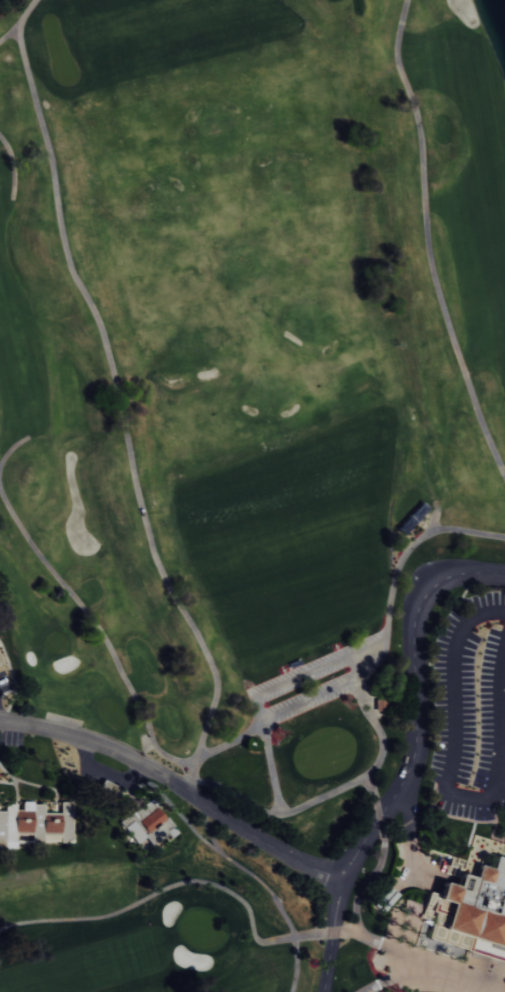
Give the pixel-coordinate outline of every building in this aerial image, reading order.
[(94,797),(113,806),(121,789),(102,780),(94,797)] [(136,805),(116,820),(135,844),(165,821),(149,800),(139,809),(136,805)] [(19,849),(15,840),(15,834),(30,834),(31,842),(70,842),(70,834),(64,837),(59,837),(59,814),(42,814),(42,803),(21,803),(21,809),(14,812),(14,804),(3,804),(3,811),(0,811),(0,850),(19,849)] [(429,940),(450,945),(437,953),(464,960),(469,942),(504,951),(504,860),(492,857),(489,869),(475,866),(472,878),(458,874),(455,887),(440,883),(437,896),(426,893),(429,940)]
